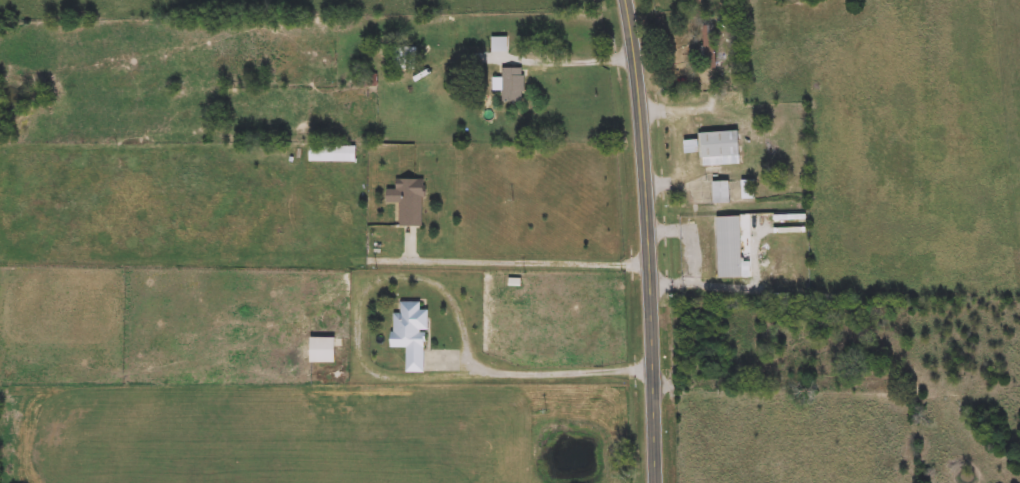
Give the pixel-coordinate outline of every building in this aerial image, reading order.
[(416,70),(393,70),(393,47),(416,47),(416,70)] [(503,102),(503,68),(523,68),(523,102),(503,102)] [(355,87),(355,74),(378,74),(378,87),(355,87)] [(740,164),(702,166),(701,152),(686,153),(685,141),(699,141),(699,133),(739,131),(740,164)] [(357,162),(309,162),(309,145),(357,145),(357,162)] [(424,226),(399,226),(399,180),(424,180),(424,226)] [(714,203),(713,181),(730,181),(730,203),(714,203)] [(754,198),(744,198),(743,182),(754,181),(754,198)] [(741,216),(742,278),(719,278),(717,217),(741,216)] [(701,218),(714,218),(714,247),(701,247),(701,218)] [(407,372),(407,347),(393,347),(393,313),(401,313),(401,301),(421,301),(421,310),(427,310),(426,372),(407,372)] [(311,363),(311,338),(336,338),(336,363),(311,363)]
